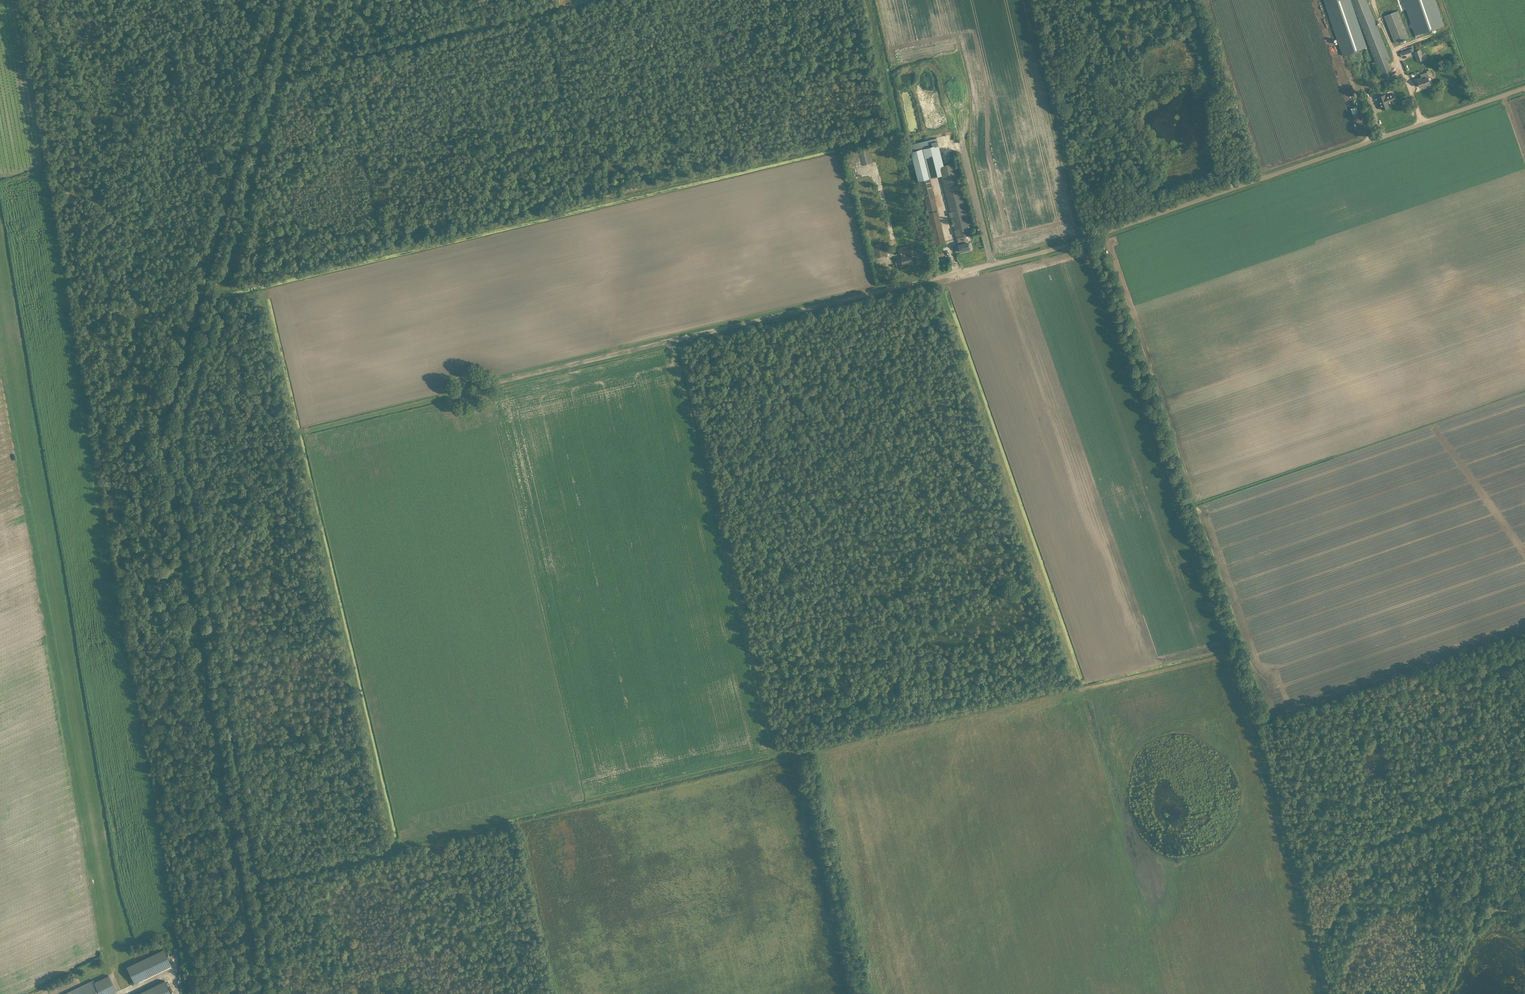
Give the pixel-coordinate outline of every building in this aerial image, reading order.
[(1342,53),(1366,45),(1351,0),(1324,0),(1342,53)] [(1370,50),(1382,79),(1393,75),(1387,60),(1390,58),(1367,0),(1351,0),(1370,50)] [(1416,34),(1445,24),(1436,0),(1404,0),(1416,34)] [(1384,16),(1395,43),(1409,37),(1398,10),(1384,16)] [(1424,60),(1422,54),(1421,50),(1414,52),(1418,62),(1424,60)] [(1431,85),(1428,78),(1429,78),(1427,72),(1421,74),(1422,78),(1417,79),(1420,87),(1425,85),(1425,87),(1431,85)] [(1378,97),(1380,104),(1382,110),(1384,109),(1389,107),(1388,104),(1397,101),(1394,93),(1391,95),(1386,96),(1385,94),(1378,97)] [(920,181),(925,201),(935,198),(930,178),(927,168),(924,153),(937,150),(940,150),(937,138),(934,139),(928,140),(909,144),(906,145),(910,165),(911,164),(913,164),(918,181),(920,181)] [(858,151),(862,165),(872,163),(869,148),(858,151)] [(939,166),(957,241),(967,239),(966,236),(971,235),(954,162),(939,166)] [(935,244),(945,241),(938,211),(928,213),(935,244)] [(959,249),(959,250),(960,252),(969,249),(968,242),(969,242),(969,240),(967,241),(967,239),(957,241),(958,245),(957,245),(958,249),(959,249)] [(872,246),(872,248),(873,253),(875,258),(887,255),(887,253),(889,253),(888,249),(886,249),(885,247),(884,243),(883,243),(872,246)] [(901,257),(902,265),(909,263),(909,264),(913,263),(911,255),(910,250),(913,249),(913,248),(912,245),(898,248),(899,252),(900,252),(901,257)] [(163,949),(127,967),(134,983),(171,965),(163,949)] [(62,993),(110,993),(116,991),(108,975),(94,982),(93,979),(62,993)] [(165,981),(138,993),(171,993),(165,981)]
